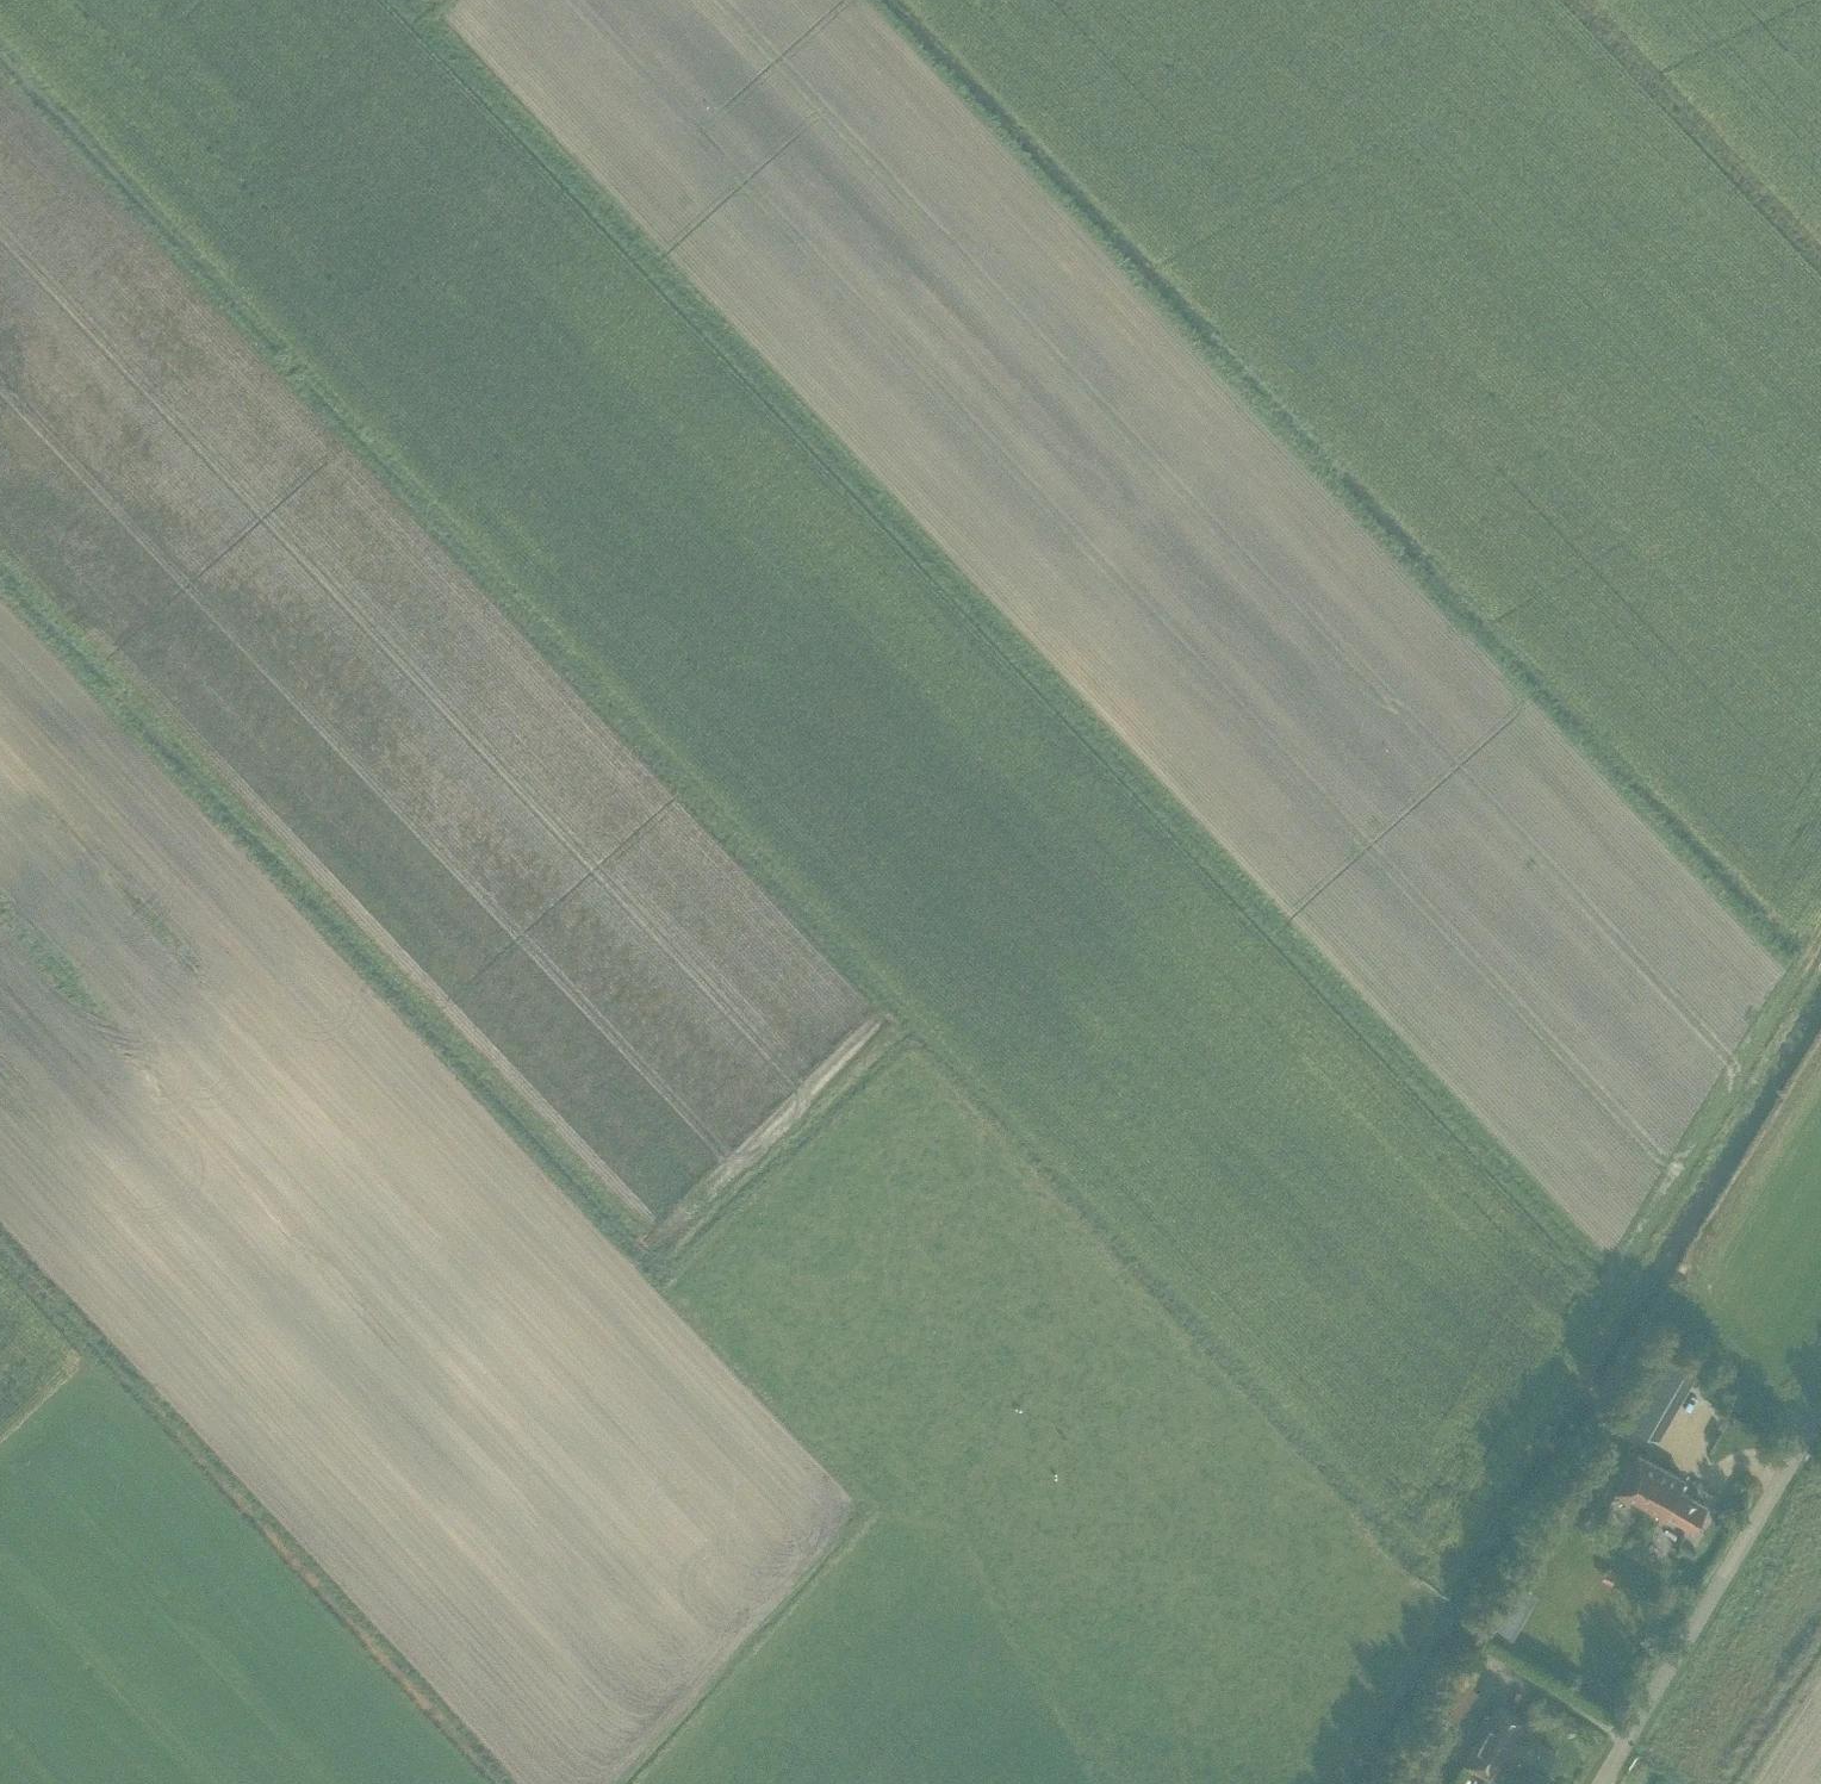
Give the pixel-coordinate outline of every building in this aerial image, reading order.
[(1688,1365),(1656,1346),(1619,1411),(1651,1430),(1688,1365)] [(1686,1476),(1638,1449),(1615,1489),(1662,1516),(1664,1513),(1693,1529),(1708,1503),(1680,1486),(1686,1476)] [(1615,1489),(1600,1515),(1617,1525),(1632,1499),(1615,1489)] [(1475,1677),(1490,1680),(1493,1661),(1478,1658),(1475,1677)]
